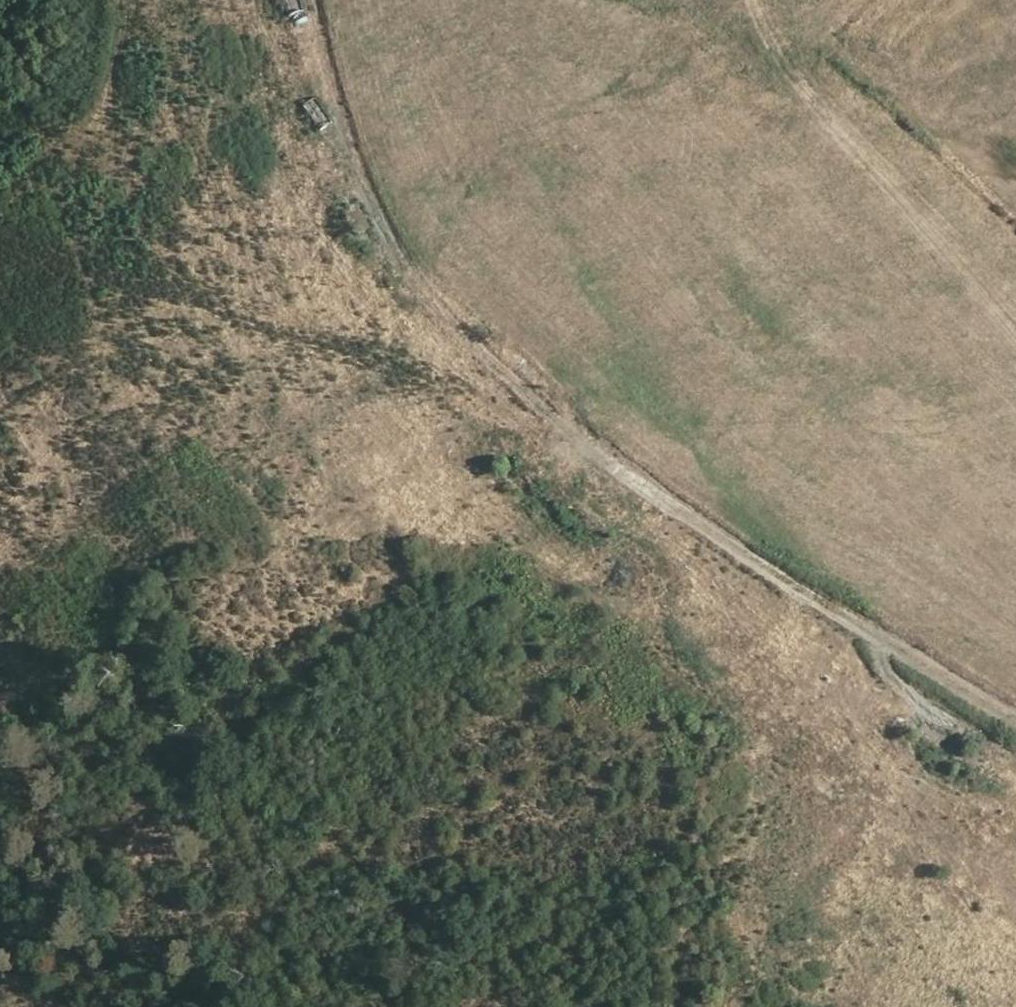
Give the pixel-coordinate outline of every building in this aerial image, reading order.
[(289,16),(302,11),(298,0),(283,0),(289,16)] [(305,104),(318,129),(330,123),(317,98),(305,104)]
